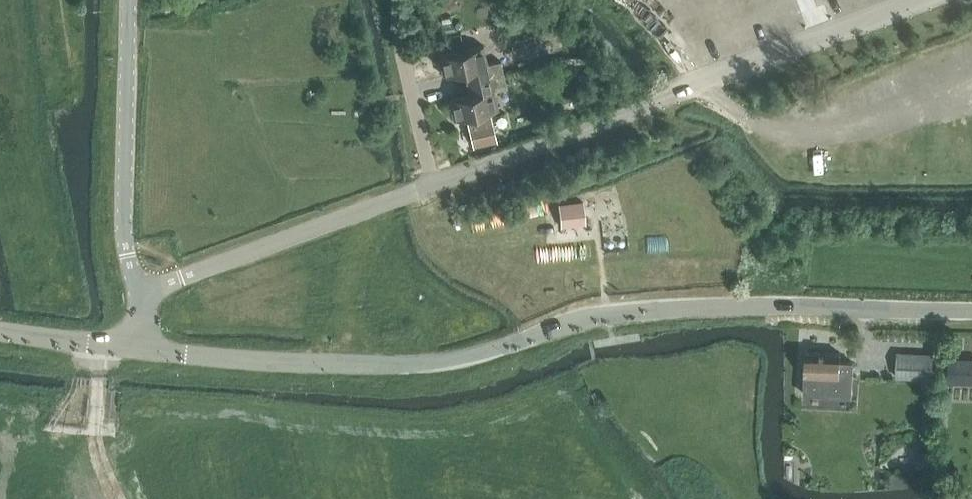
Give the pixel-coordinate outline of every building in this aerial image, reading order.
[(470,68),(472,81),(503,73),(500,60),(488,63),(483,45),(438,55),(443,75),(470,68)] [(494,89),(507,86),(503,73),(472,81),(475,93),(449,99),(454,118),(498,108),(494,89)] [(469,126),(473,145),(497,140),(492,120),(469,126)] [(562,227),(586,224),(584,202),(560,205),(562,227)] [(853,362),(840,361),(840,353),(806,351),(804,374),(805,374),(804,393),(851,396),(853,362)] [(898,353),(897,378),(931,379),(932,354),(898,353)] [(949,379),(971,380),(971,360),(950,359),(949,379)] [(929,451),(918,451),(917,468),(928,468),(929,451)]
